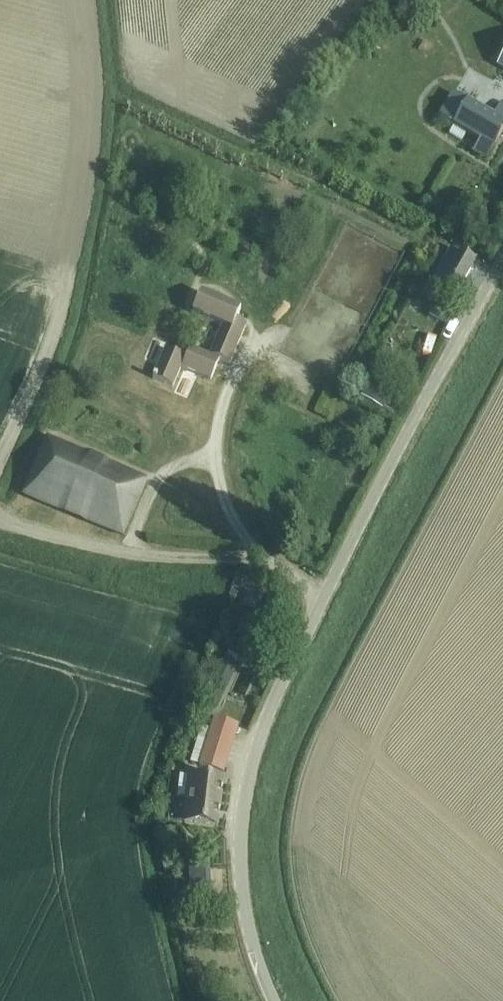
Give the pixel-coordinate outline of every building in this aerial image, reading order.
[(453,111),(465,86),(451,80),(439,104),(453,111)] [(473,89),(452,126),(479,141),(472,153),(486,161),(502,132),(502,105),(473,89)] [(450,253),(431,286),(427,295),(435,299),(439,290),(453,296),(471,263),(450,253)] [(221,365),(241,327),(232,322),(237,312),(199,292),(189,311),(217,326),(202,355),(183,344),(178,354),(159,344),(143,372),(162,382),(173,363),(201,379),(211,360),(221,365)] [(455,313),(435,303),(428,317),(449,327),(455,313)] [(121,537),(144,482),(46,440),(23,495),(121,537)] [(258,690),(263,672),(251,669),(246,687),(258,690)] [(213,717),(206,742),(196,738),(188,763),(224,773),(238,724),(213,717)] [(179,777),(176,799),(188,800),(185,821),(218,825),(222,780),(190,777),(190,779),(179,777)] [(192,885),(206,885),(206,869),(192,869),(192,885)]
